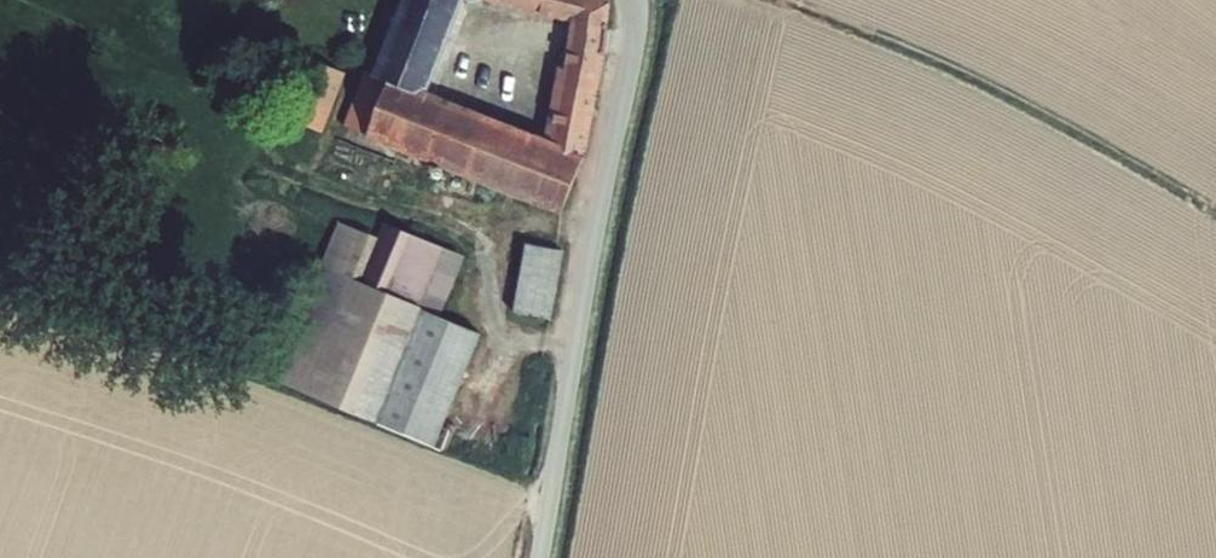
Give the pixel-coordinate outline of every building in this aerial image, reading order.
[(341,102),(558,183),(591,101),(594,83),(603,23),(574,17),(555,120),(429,75),(454,0),(395,0),(377,54),(363,49),(341,102)] [(574,17),(603,23),(604,3),(589,0),(577,0),(574,17)] [(319,369),(429,409),(469,304),(395,277),(419,213),(383,199),(319,369)] [(559,225),(521,218),(509,282),(549,290),(559,225)]
